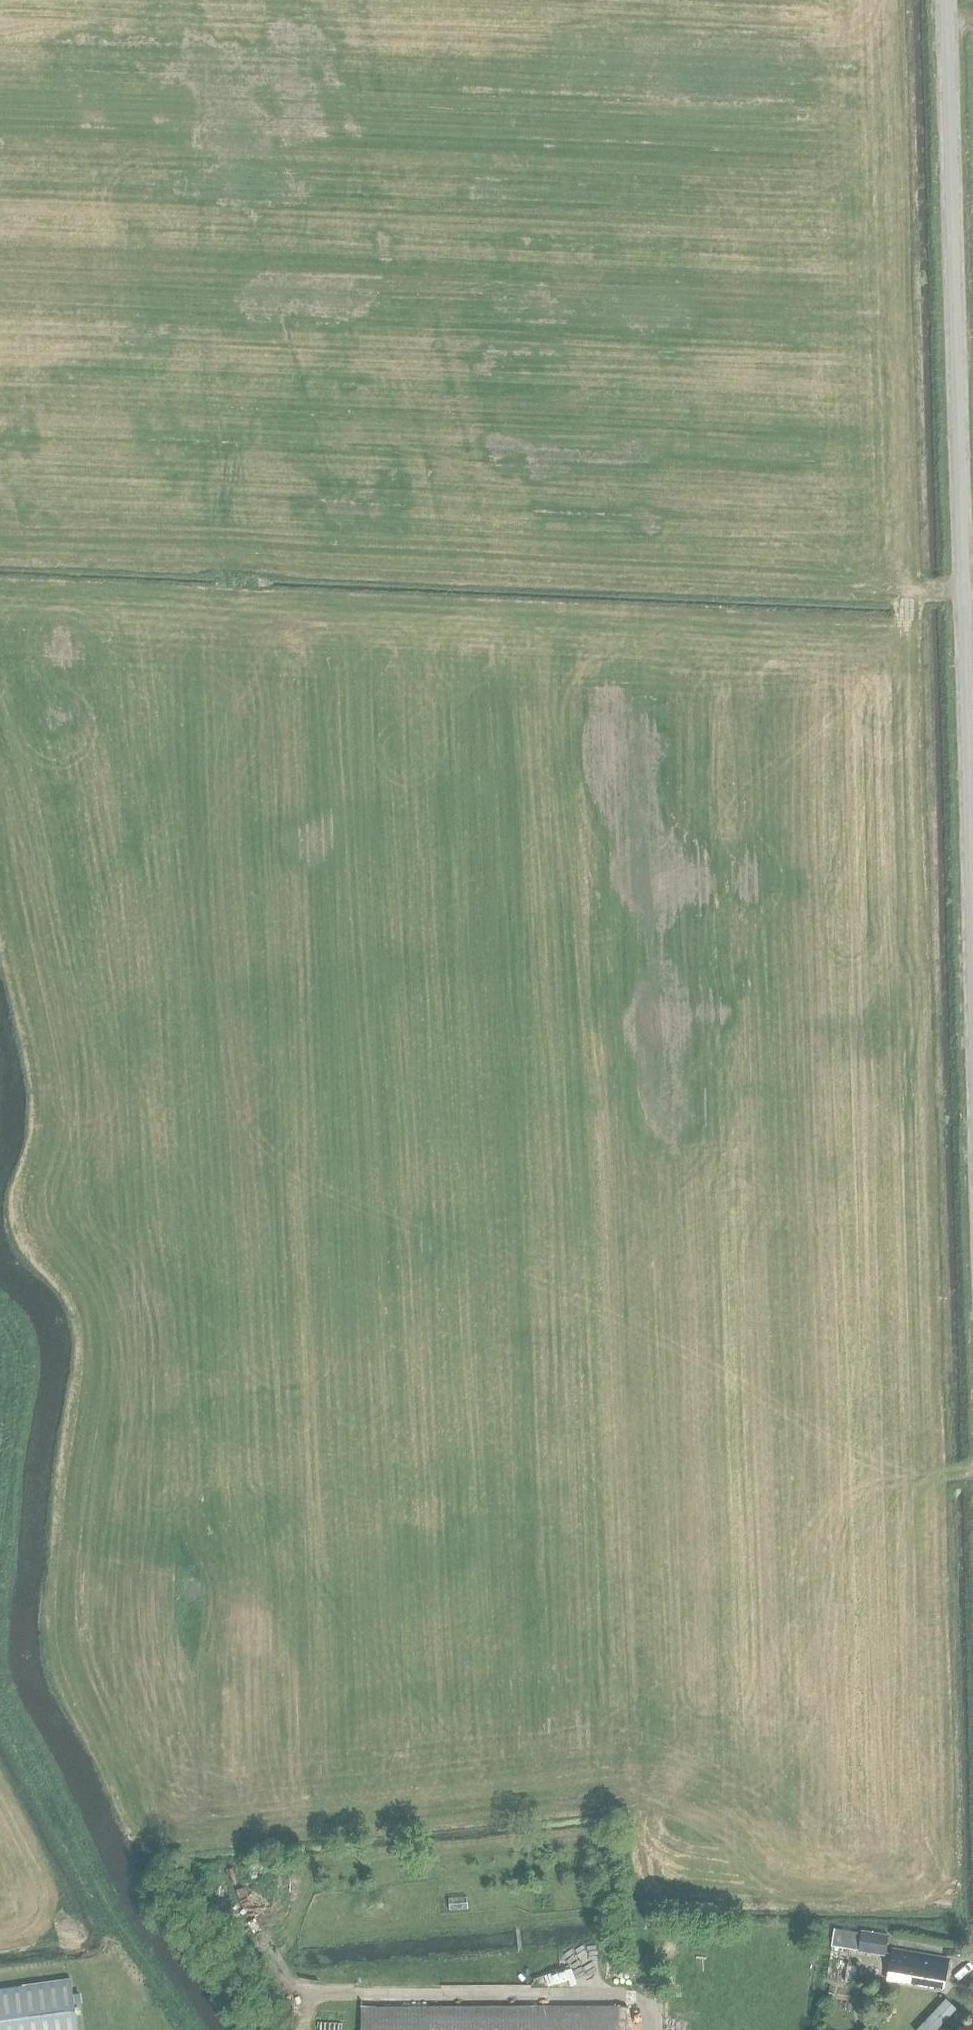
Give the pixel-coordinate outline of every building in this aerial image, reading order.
[(858,1951),(860,1934),(857,1933),(833,1930),(831,1946),(855,1950),(858,1951)] [(860,1934),(858,1951),(886,1955),(889,1935),(861,1931),(860,1934)] [(887,1981),(944,1990),(949,1958),(893,1949),(887,1981)] [(72,1977),(0,1987),(0,2029),(79,2029),(72,1977)] [(619,2005),(362,2006),(362,2029),(610,2029),(619,2029),(619,2005)]
